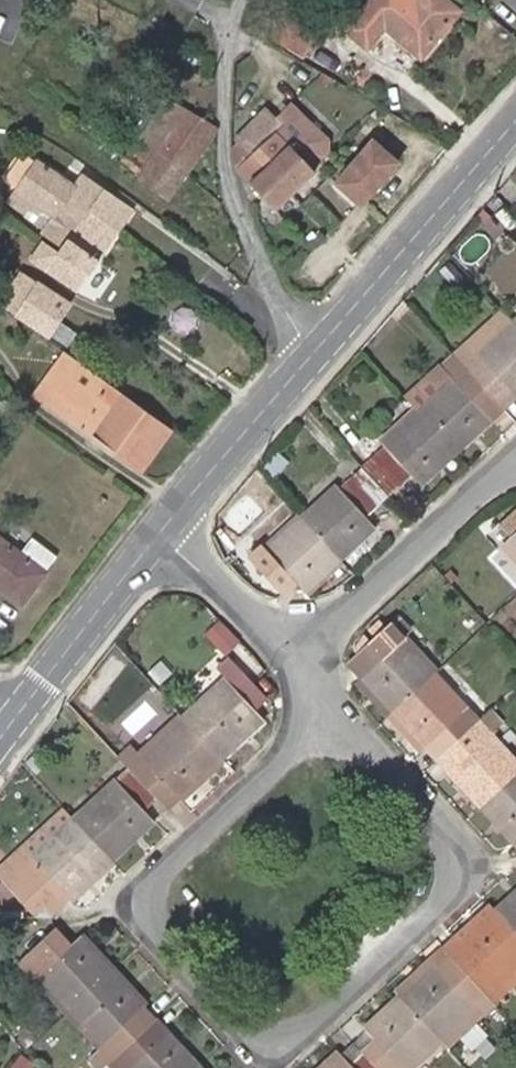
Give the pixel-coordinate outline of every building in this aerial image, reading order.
[(446,0),(371,0),(346,30),(367,48),(384,28),(421,57),(459,11),(446,0)] [(289,14),(274,39),(303,56),(318,31),(289,14)] [(140,140),(186,171),(215,129),(165,99),(140,140)] [(233,145),(235,163),(243,175),(273,210),(313,171),(300,158),(307,149),(317,138),(286,110),(277,119),(259,105),(233,145)] [(374,138),(337,181),(363,203),(399,160),(374,138)] [(122,169),(167,200),(186,171),(140,140),(122,169)] [(307,149),(300,158),(313,171),(320,164),(307,149)] [(63,246),(69,238),(87,210),(117,231),(132,208),(82,175),(75,186),(68,195),(54,185),(61,176),(38,160),(36,162),(22,153),(4,179),(18,189),(9,202),(24,212),(27,208),(32,200),(43,209),(55,216),(42,237),(61,250),(63,246)] [(68,195),(75,186),(61,176),(54,185),(68,195)] [(38,216),(43,209),(32,200),(27,208),(38,216)] [(87,210),(69,238),(99,257),(117,231),(87,210)] [(99,257),(69,238),(63,246),(61,250),(59,253),(42,241),(30,259),(76,291),(99,257)] [(9,271),(0,265),(0,283),(9,271)] [(9,306),(29,279),(20,273),(1,302),(9,306)] [(40,284),(29,279),(9,306),(19,313),(40,284)] [(68,303),(40,284),(19,313),(48,333),(58,318),(68,303)] [(501,311),(466,343),(477,354),(511,323),(501,311)] [(79,333),(58,318),(48,333),(69,348),(79,333)] [(453,355),(454,355),(466,369),(494,399),(499,405),(511,394),(515,398),(515,327),(511,323),(477,354),(466,343),(453,355)] [(49,403),(78,362),(66,353),(37,394),(49,403)] [(454,355),(441,367),(453,380),(466,369),(454,355)] [(171,429),(78,362),(49,403),(141,471),(171,429)] [(416,411),(456,454),(492,421),(482,410),(494,399),(466,369),(453,380),(441,367),(426,380),(436,392),(416,411)] [(426,380),(405,399),(416,411),(436,392),(426,380)] [(511,394),(499,405),(503,410),(515,398),(511,394)] [(421,486),(456,454),(416,411),(382,442),(385,445),(362,467),(389,496),(412,475),(421,486)] [(276,460),(260,474),(269,484),(285,470),(276,460)] [(335,485),(300,518),(310,528),(340,561),(356,546),(375,528),(366,517),(389,496),(362,467),(339,489),(335,485)] [(502,524),(513,537),(509,541),(515,549),(515,511),(502,524)] [(253,560),(283,592),(296,581),(302,588),(304,589),(306,592),(340,561),(310,528),(300,518),(253,560)] [(0,541),(0,585),(23,603),(55,559),(30,540),(19,555),(0,541)] [(509,541),(503,547),(515,561),(515,549),(509,541)] [(289,599),(302,588),(296,581),(283,592),(289,599)] [(362,676),(393,711),(435,673),(403,638),(412,630),(398,615),(358,652),(371,668),(362,676)] [(477,623),(470,615),(463,621),(470,629),(477,623)] [(358,652),(348,661),(362,676),(371,668),(358,652)] [(226,759),(265,722),(256,710),(267,699),(237,667),(225,679),(223,676),(182,715),(222,758),(224,760),(226,759)] [(435,738),(446,751),(478,721),(435,673),(393,711),(425,747),(435,738)] [(387,717),(393,711),(362,676),(355,682),(356,682),(387,717)] [(491,708),(478,721),(491,734),(503,723),(491,708)] [(393,711),(387,717),(419,752),(425,747),(393,711)] [(182,800),(224,760),(222,758),(182,715),(140,755),(130,746),(118,756),(132,771),(159,801),(172,789),(182,800)] [(480,807),(501,788),(515,774),(515,762),(491,734),(478,721),(446,751),(457,764),(448,772),(450,775),(480,807)] [(499,731),(515,749),(515,732),(508,723),(499,731)] [(436,759),(446,751),(435,738),(425,747),(436,759)] [(436,759),(448,772),(457,764),(446,751),(436,759)] [(45,766),(35,755),(28,761),(38,773),(45,766)] [(146,813),(159,801),(132,771),(119,783),(116,780),(75,819),(115,864),(118,861),(156,824),(152,820),(146,813)] [(501,788),(480,807),(500,830),(505,835),(506,836),(511,841),(515,837),(515,774),(501,788)] [(172,810),(182,800),(172,789),(159,801),(166,809),(169,812),(172,810)] [(152,820),(166,809),(159,801),(146,813),(152,820)] [(75,819),(64,808),(22,848),(32,859),(75,819)] [(112,867),(115,864),(75,819),(32,859),(35,863),(8,887),(34,916),(44,908),(62,893),(70,902),(51,917),(63,917),(61,914),(63,911),(72,904),(112,867)] [(8,887),(35,863),(32,859),(22,848),(0,868),(0,878),(8,887)] [(493,908),(515,931),(515,886),(493,908)] [(62,893),(44,908),(51,917),(70,902),(62,893)] [(441,948),(455,963),(468,952),(457,940),(493,908),(488,903),(441,948)] [(457,940),(468,952),(455,963),(489,998),(515,973),(515,931),(493,908),(457,940)] [(108,966),(82,937),(70,947),(59,935),(28,965),(39,976),(35,980),(66,1014),(113,971),(108,966)] [(455,963),(441,948),(394,991),(398,996),(433,962),(444,973),(455,963)] [(398,996),(442,1044),(447,1048),(494,1004),(455,963),(444,973),(433,962),(398,996)] [(113,971),(66,1014),(100,1050),(85,1064),(89,1067),(104,1067),(109,1064),(146,1030),(135,1017),(146,1007),(114,972),(113,971)] [(489,998),(494,1004),(498,1007),(515,991),(515,973),(489,998)] [(363,1053),(377,1067),(416,1067),(442,1044),(398,996),(365,1027),(364,1028),(368,1032),(375,1041),(363,1053)] [(157,1019),(146,1007),(135,1017),(146,1030),(157,1019)] [(169,1031),(157,1019),(146,1030),(157,1042),(169,1031)] [(146,1030),(109,1064),(113,1067),(200,1067),(201,1067),(169,1031),(157,1042),(146,1030)] [(355,1044),(363,1053),(375,1041),(368,1032),(355,1044)] [(363,1053),(355,1044),(342,1055),(350,1064),(363,1053)] [(363,1053),(350,1064),(342,1055),(339,1052),(321,1067),(377,1067),(363,1053)] [(12,1067),(33,1067),(36,1064),(22,1054),(12,1067)]
